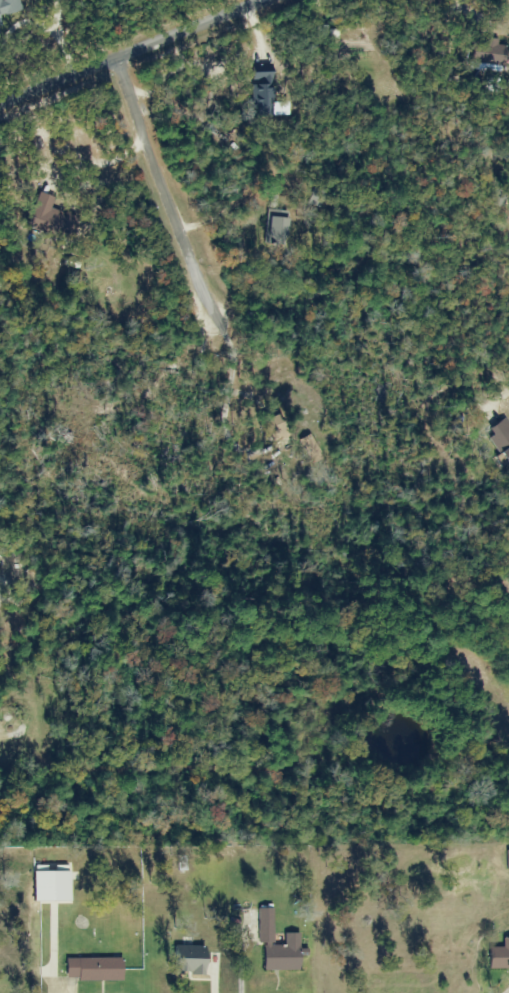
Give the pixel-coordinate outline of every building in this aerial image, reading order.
[(20,12),(17,0),(4,0),(0,1),(0,0),(0,17),(20,12)] [(470,55),(496,70),(508,50),(486,37),(480,48),(476,46),(470,55)] [(302,56),(320,56),(320,46),(302,46),(302,56)] [(273,72),(252,72),(252,117),(273,117),(273,72)] [(49,211),(53,199),(38,193),(25,227),(59,240),(67,218),(49,211)] [(285,212),(266,212),(266,245),(285,245),(285,212)] [(508,464),(508,427),(505,419),(485,429),(503,467),(508,464)] [(39,911),(50,911),(50,899),(59,899),(59,889),(64,889),(64,859),(39,859),(39,911)] [(257,945),(263,945),(263,972),(299,973),(299,935),(282,935),(282,946),(272,946),(273,910),(257,910),(257,945)] [(508,970),(508,940),(503,940),(503,949),(488,949),(488,970),(508,970)] [(65,959),(65,981),(121,981),(121,959),(65,959)]
